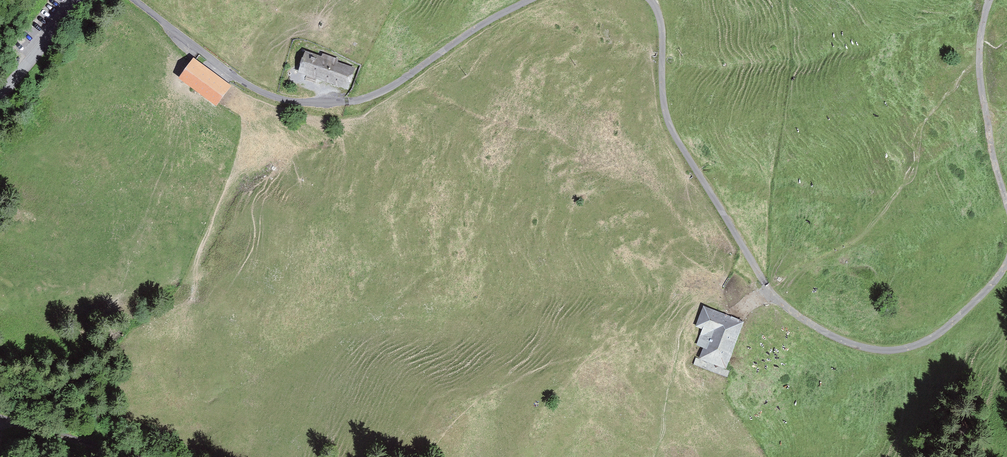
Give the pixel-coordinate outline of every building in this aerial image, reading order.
[(298,71),(349,90),(357,69),(337,62),(339,58),(323,53),(322,57),(306,51),(298,71)] [(194,59),(178,80),(216,107),(231,86),(194,59)] [(725,366),(742,321),(705,308),(698,326),(704,329),(698,344),(705,346),(701,358),(725,366)]
